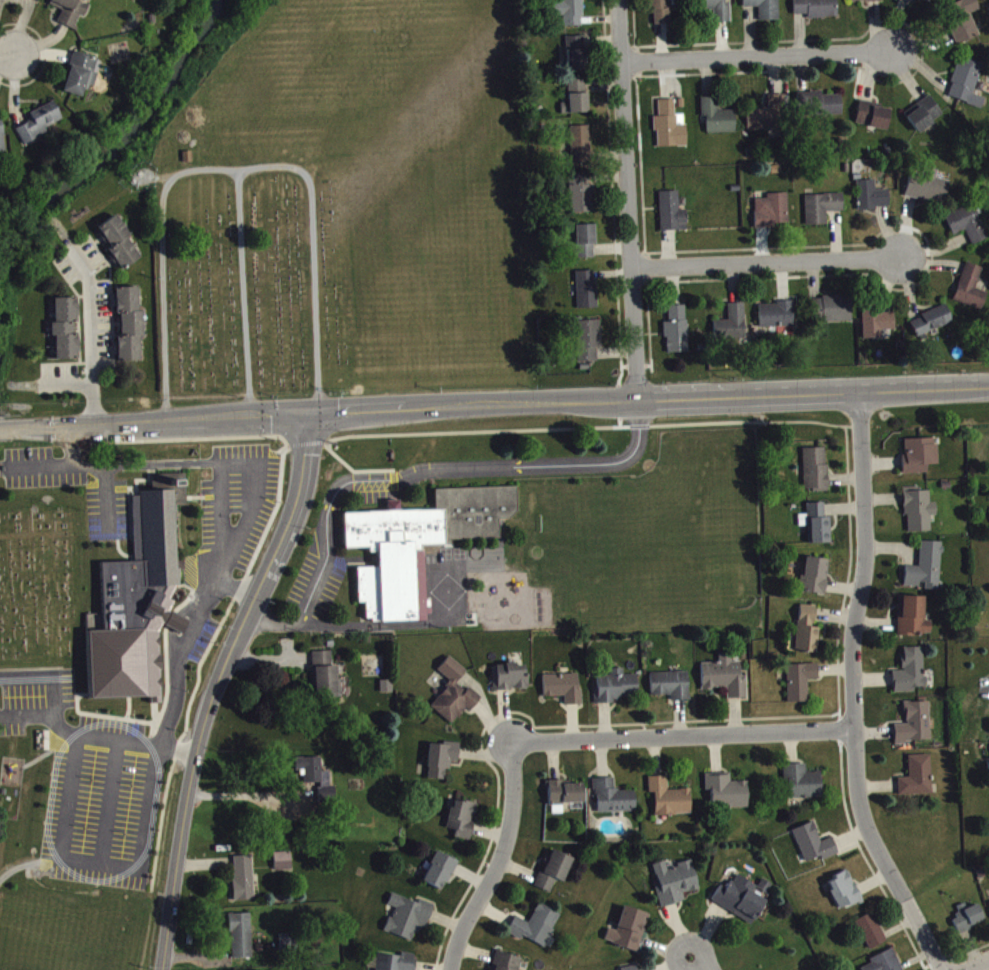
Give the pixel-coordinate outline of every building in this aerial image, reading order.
[(80,20),(85,22),(89,10),(79,6),(81,0),(54,0),(50,10),(63,15),(58,27),(75,34),(80,20)] [(653,29),(673,29),(672,0),(653,0),(653,29)] [(745,12),(761,12),(761,25),(781,25),(780,0),(744,0),(745,12)] [(795,20),(809,19),(809,23),(839,22),(839,0),(825,0),(795,1),(795,20)] [(972,18),(982,14),(976,0),(973,0),(946,12),(962,48),(982,40),(972,18)] [(568,41),(569,75),(587,74),(586,41),(568,41)] [(63,96),(82,102),(85,92),(93,95),(98,78),(94,77),(99,63),(75,56),(63,96)] [(949,102),(984,112),(987,102),(976,99),(984,68),(960,62),(949,102)] [(570,118),(589,118),(588,85),(570,85),(570,118)] [(824,96),(801,97),(802,121),(844,119),(843,99),(824,100),(824,96)] [(748,114),(748,135),(790,134),(790,100),(770,100),(770,114),(748,114)] [(905,118),(919,138),(945,119),(931,100),(905,118)] [(702,102),(703,128),(708,128),(709,138),(737,137),(737,114),(720,115),(719,101),(702,102)] [(689,151),(688,129),(678,130),(677,104),(660,105),(660,121),(656,121),(657,152),(689,151)] [(891,114),(876,112),(877,107),(861,105),(858,130),(889,134),(891,114)] [(25,149),(49,138),(46,133),(63,124),(54,106),(30,117),(33,124),(16,133),(25,149)] [(592,168),(591,131),(571,131),(571,169),(592,168)] [(951,186),(938,183),(940,176),(922,172),(920,180),(912,178),(907,201),(945,210),(951,186)] [(596,217),(595,180),(569,181),(571,218),(596,217)] [(859,214),(891,213),(890,194),(877,195),(877,184),(858,185),(859,214)] [(689,235),(688,214),(681,215),(680,196),(661,196),(661,236),(689,235)] [(790,230),(789,198),(768,199),(768,203),(756,204),(757,231),(790,230)] [(844,198),(807,200),(807,231),(829,230),(828,216),(845,216),(844,198)] [(955,240),(967,235),(974,250),(988,244),(988,242),(974,208),(946,221),(955,240)] [(123,276),(142,262),(128,242),(131,240),(117,219),(98,233),(112,253),(109,256),(123,276)] [(578,263),(596,262),(595,229),(576,230),(578,263)] [(983,272),(966,267),(956,306),(984,314),(988,296),(978,294),(983,272)] [(597,276),(577,276),(578,313),(598,313),(597,276)] [(142,366),(142,341),(145,341),(145,315),(140,315),(140,292),(118,292),(118,318),(121,318),(121,366),(142,366)] [(853,326),(853,301),(814,302),(815,327),(853,326)] [(58,365),(80,364),(79,338),(75,338),(75,327),(79,327),(78,303),(55,303),(56,328),(52,328),(53,341),(57,341),(58,365)] [(794,306),(778,306),(778,309),(760,310),(760,333),(795,332),(794,306)] [(745,307),(729,308),(730,325),(715,326),(716,344),(747,342),(745,307)] [(911,324),(918,342),(955,327),(947,309),(911,324)] [(689,357),(688,310),(669,311),(670,327),(666,327),(667,358),(689,357)] [(865,344),(884,343),(884,335),(897,335),(896,317),(883,318),(883,312),(864,313),(865,344)] [(599,367),(598,353),(603,353),(602,325),(577,326),(579,367),(599,367)] [(906,444),(907,461),(903,461),(904,479),(929,478),(928,469),(939,469),(938,443),(906,444)] [(828,453),(804,453),(805,496),(828,495),(828,453)] [(147,472),(181,472),(181,502),(171,503),(173,566),(176,567),(175,582),(172,583),(166,596),(170,599),(166,607),(185,618),(178,632),(160,621),(155,629),(157,700),(148,700),(148,694),(83,697),(81,630),(84,629),(84,612),(99,611),(97,560),(131,558),(128,494),(136,494),(135,489),(147,488),(147,472)] [(340,510),(433,507),(432,486),(514,484),(514,508),(507,516),(496,517),(497,536),(448,537),(448,541),(417,542),(417,548),(421,548),(423,618),(362,620),(361,601),(354,601),(354,565),(374,564),(373,546),(341,545),(340,510)] [(932,536),(932,521),(938,521),(937,507),(931,508),(931,496),(918,496),(918,492),(906,492),(907,537),(932,536)] [(831,522),(826,522),(825,508),(807,508),(808,519),(799,519),(800,531),(808,531),(809,549),(833,548),(831,522)] [(906,590),(927,591),(927,595),(941,595),(943,547),(922,546),(921,571),(907,571),(906,590)] [(803,597),(827,599),(830,564),(806,562),(803,597)] [(926,601),(900,601),(900,640),(933,640),(933,626),(926,626),(926,601)] [(797,657),(820,658),(821,632),(816,632),(817,611),(800,610),(797,657)] [(895,676),(895,698),(918,697),(918,693),(927,692),(927,652),(905,653),(906,676),(895,676)] [(337,656),(315,657),(316,703),(338,702),(337,656)] [(703,668),(703,694),(729,694),(730,704),(749,703),(749,681),(742,681),(742,667),(733,667),(733,658),(722,658),(722,668),(703,668)] [(468,675),(450,661),(439,675),(452,685),(432,712),(454,729),(466,713),(471,717),(483,702),(469,691),(467,695),(458,688),(468,675)] [(528,669),(494,670),(494,696),(528,694),(528,669)] [(811,707),(810,684),(820,684),(820,669),(789,670),(790,707),(811,707)] [(598,681),(598,692),(594,693),(595,706),(639,705),(639,679),(625,680),(625,674),(611,674),(611,680),(598,681)] [(651,678),(652,701),(673,700),(673,706),(691,705),(690,677),(651,678)] [(544,680),(545,702),(566,701),(566,710),(581,710),(581,679),(544,680)] [(382,698),(394,697),(393,685),(382,685),(382,698)] [(898,747),(933,746),(932,707),(908,707),(908,729),(897,729),(898,747)] [(460,767),(460,749),(430,747),(428,783),(446,784),(446,774),(451,774),(452,767),(460,767)] [(911,782),(900,782),(901,800),(935,799),(933,759),(911,760),(911,782)] [(306,789),(332,789),(332,776),(323,777),(323,762),(297,763),(297,779),(306,779),(306,789)] [(787,770),(787,803),(824,802),(824,777),(808,777),(808,769),(787,770)] [(749,787),(732,786),(732,778),(706,778),(706,795),(712,795),(712,811),(749,812),(749,787)] [(692,820),(692,794),(668,794),(667,781),(649,781),(649,799),(655,798),(655,820),(692,820)] [(614,783),(596,783),(597,818),(636,817),(636,795),(615,795),(614,783)] [(584,808),(583,788),(565,789),(565,785),(550,785),(551,819),(563,819),(563,809),(584,808)] [(321,804),(336,803),(335,792),(320,792),(321,804)] [(471,845),(479,810),(455,804),(448,833),(457,835),(456,842),(471,845)] [(794,835),(807,867),(824,861),(826,865),(841,859),(834,842),(823,846),(815,827),(794,835)] [(565,887),(575,863),(553,854),(537,892),(553,898),(558,884),(565,887)] [(444,897),(460,867),(439,856),(423,886),(444,897)] [(294,874),(293,857),(275,857),(276,875),(294,874)] [(234,861),(236,906),(255,905),(254,861),(234,861)] [(686,906),(683,899),(700,894),(692,866),(668,873),(666,866),(654,870),(660,892),(656,893),(661,913),(686,906)] [(828,886),(842,917),(865,906),(850,876),(828,886)] [(712,905),(752,930),(770,900),(763,896),(764,895),(737,879),(728,894),(721,890),(712,905)] [(436,909),(420,904),(418,907),(393,898),(389,910),(399,913),(395,923),(391,922),(386,936),(415,946),(420,930),(428,933),(436,909)] [(546,952),(563,920),(541,908),(530,928),(517,921),(508,937),(522,945),(524,941),(546,952)] [(979,909),(968,913),(967,908),(958,911),(961,920),(954,923),(958,936),(985,927),(979,909)] [(639,957),(650,919),(625,911),(617,936),(609,933),(605,946),(639,957)] [(870,955),(888,946),(875,918),(857,926),(870,955)] [(254,963),(252,919),(231,919),(232,964),(254,963)] [(894,953),(870,964),(872,969),(869,969),(902,969),(894,953)] [(498,956),(494,969),(521,969),(523,962),(498,956)] [(418,959),(403,958),(403,962),(379,959),(378,969),(416,969),(418,959)]
